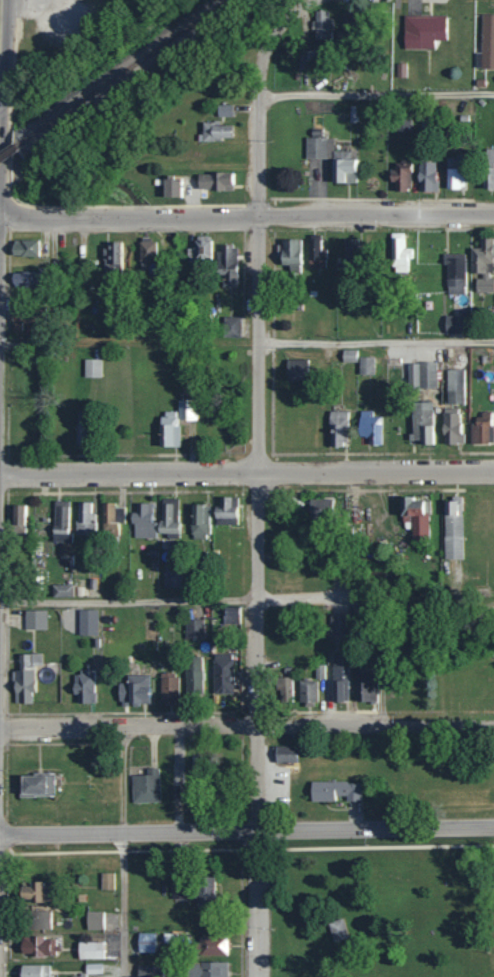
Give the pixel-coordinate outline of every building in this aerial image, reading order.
[(327,10),(314,10),(314,39),(332,39),(333,18),(327,18),(327,10)] [(493,68),(493,14),(482,14),(481,68),(493,68)] [(446,40),(445,15),(403,15),(403,49),(433,48),(433,40),(446,40)] [(297,68),(313,68),(313,50),(298,50),(297,68)] [(406,77),(406,63),(397,63),(396,77),(406,77)] [(232,116),(232,104),(216,105),(217,116),(232,116)] [(357,122),(358,105),(349,105),(347,121),(357,122)] [(410,117),(398,117),(398,131),(410,131),(410,117)] [(230,124),(219,125),(218,121),(201,121),(201,140),(230,139),(230,124)] [(330,182),(355,182),(355,150),(332,150),(332,137),(305,137),(304,158),(330,159),(330,182)] [(493,189),(493,149),(484,148),(483,188),(493,189)] [(446,156),(445,188),(462,188),(463,156),(446,156)] [(436,162),(417,161),(417,191),(436,191),(436,162)] [(410,163),(393,163),(393,172),(387,172),(387,181),(394,181),(394,190),(409,190),(410,163)] [(232,173),(196,172),(196,190),(232,190),(232,173)] [(161,196),(178,197),(178,177),(162,176),(161,196)] [(409,270),(408,247),(404,247),(403,232),(389,233),(390,271),(409,270)] [(210,260),(210,236),(193,236),(194,260),(210,260)] [(493,276),(493,256),(493,238),(479,238),(479,248),(472,248),(471,274),(475,275),(475,292),(493,292),(493,276)] [(138,239),(138,261),(155,261),(154,239),(138,239)] [(300,239),(278,239),(278,268),(301,267),(300,239)] [(307,268),(326,267),(325,249),(321,249),(321,239),(307,239),(307,268)] [(355,239),(342,239),(342,261),(355,261),(355,239)] [(38,240),(10,240),(9,256),(38,256),(38,240)] [(103,273),(120,273),(119,242),(102,242),(103,273)] [(236,245),(217,245),(217,277),(236,277),(236,245)] [(445,293),(465,294),(466,254),(446,253),(445,293)] [(10,288),(36,287),(36,271),(10,272),(10,288)] [(10,332),(33,333),(34,312),(11,312),(10,332)] [(444,333),(467,332),(467,315),(444,315),(444,333)] [(222,337),(240,337),(241,317),(223,317),(222,337)] [(356,349),(341,349),(340,362),(356,363),(356,349)] [(373,374),(373,357),(358,356),(358,374),(373,374)] [(101,359),(84,359),(84,377),(100,378),(101,359)] [(285,380),(306,381),(307,360),(285,359),(285,380)] [(418,388),(436,388),(436,362),(417,362),(418,388)] [(464,370),(446,369),(445,403),(464,404),(464,370)] [(158,447),(178,446),(178,420),(195,420),(195,400),(176,400),(176,411),(158,411),(158,447)] [(432,402),(410,402),(411,443),(433,443),(432,402)] [(463,444),(463,434),(459,434),(459,408),(442,408),(442,444),(463,444)] [(366,444),(379,445),(380,417),(371,416),(371,411),(358,410),(357,437),(367,437),(366,444)] [(327,446),(346,447),(346,411),(328,411),(327,446)] [(470,443),(491,444),(492,412),(480,411),(480,420),(470,419),(470,443)] [(74,444),(84,444),(85,424),(75,424),(74,444)] [(213,524),(236,525),(238,497),(218,496),(218,507),(214,506),(213,524)] [(398,521),(410,522),(410,539),(427,539),(428,501),(412,500),(412,497),(398,496),(398,521)] [(462,559),(461,496),(450,496),(450,501),(442,501),(443,559),(462,559)] [(159,537),(178,537),(178,498),(159,498),(159,537)] [(337,515),(336,498),(307,499),(308,516),(337,515)] [(69,501),(53,501),(52,541),(68,542),(69,501)] [(90,502),(76,502),(75,534),(95,534),(95,512),(90,512),(90,502)] [(124,524),(125,507),(115,506),(115,503),(102,503),(101,524),(124,524)] [(132,538),(156,538),(156,522),(151,522),(151,503),(136,503),(136,513),(132,513),(132,538)] [(209,504),(190,505),(190,538),(209,538),(209,504)] [(10,525),(25,526),(25,505),(11,505),(10,525)] [(71,584),(50,585),(50,597),(72,597),(71,584)] [(222,624),(239,625),(239,607),(222,606),(222,624)] [(46,611),(24,610),(24,629),(46,629),(46,611)] [(184,638),(203,639),(203,619),(185,619),(184,638)] [(17,667),(41,667),(40,653),(17,654),(17,667)] [(213,694),(232,694),(232,653),(212,654),(213,694)] [(347,702),(348,655),(332,655),(331,702),(347,702)] [(185,696),(202,696),(202,657),(184,657),(185,696)] [(375,668),(356,667),(355,701),(374,702),(375,668)] [(30,703),(30,693),(33,693),(33,669),(12,670),(13,704),(30,703)] [(71,671),(72,694),(75,694),(75,704),(94,704),(94,671),(71,671)] [(176,673),(160,673),(160,705),(176,705),(176,673)] [(291,677),(274,677),(273,701),(291,701),(291,677)] [(316,680),(298,680),(298,706),(315,706),(316,680)] [(126,703),(137,704),(137,702),(146,702),(147,687),(137,687),(137,684),(126,684),(126,703)] [(294,746),(274,747),(275,763),(295,763),(294,746)] [(222,769),(221,752),(204,752),(204,770),(222,769)] [(160,802),(159,768),(146,769),(146,775),(131,776),(132,803),(160,802)] [(19,775),(19,795),(52,795),(53,776),(19,775)] [(359,801),(359,782),(309,783),(310,802),(335,801),(335,796),(345,796),(345,801),(359,801)] [(171,800),(183,800),(184,785),(172,785),(171,800)] [(114,873),(101,873),(100,890),(114,890),(114,873)] [(196,878),(197,905),(214,904),(213,877),(196,878)] [(17,887),(18,902),(50,902),(50,882),(28,883),(28,887),(17,887)] [(50,929),(50,911),(25,912),(26,930),(50,929)] [(85,930),(104,931),(104,912),(86,911),(85,930)] [(327,923),(332,943),(347,938),(341,919),(327,923)] [(153,953),(154,934),(137,933),(136,953),(153,953)] [(197,956),(227,956),(227,937),(197,936),(197,956)] [(19,955),(56,956),(56,938),(20,937),(19,955)] [(102,942),(77,943),(77,960),(102,959),(102,942)] [(187,963),(187,976),(227,976),(227,962),(187,963)] [(101,964),(85,964),(85,974),(101,974),(101,964)] [(17,965),(17,976),(49,976),(49,965),(17,965)] [(155,966),(137,966),(137,976),(155,976),(155,966)]
